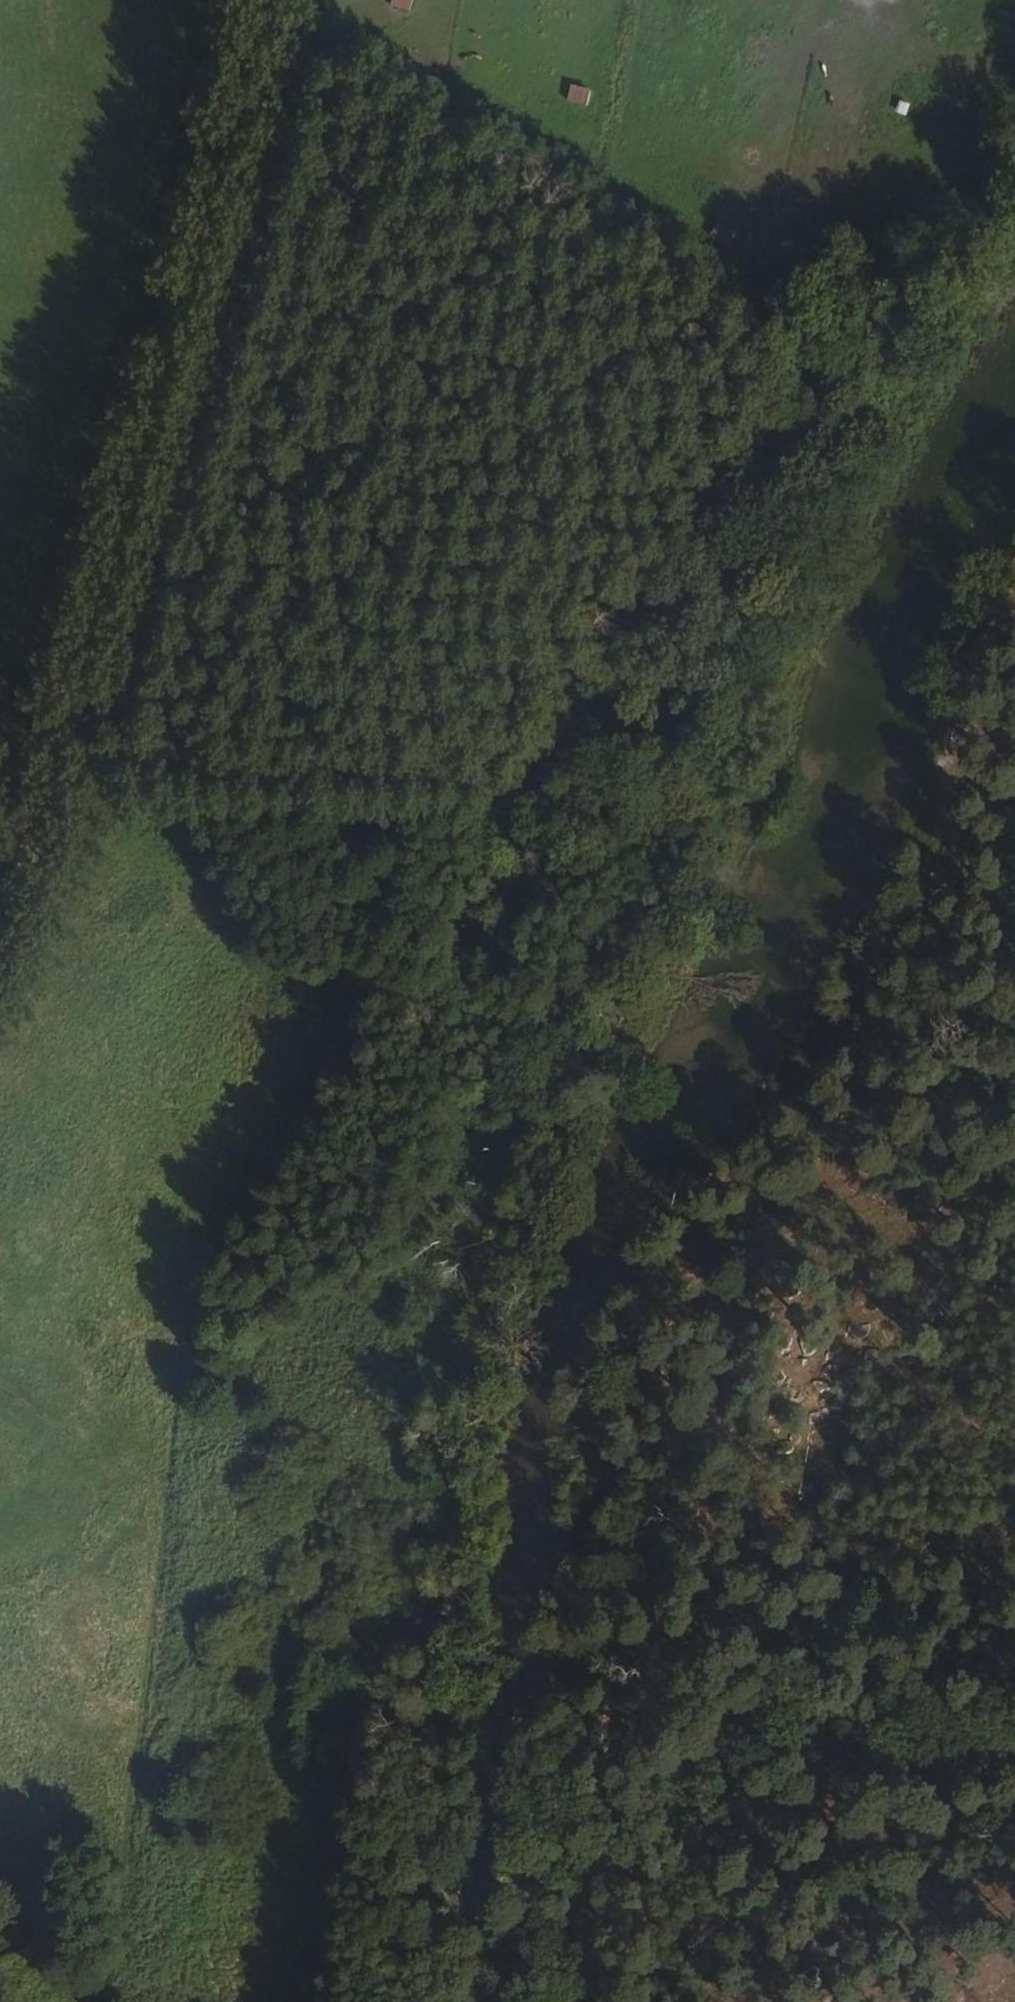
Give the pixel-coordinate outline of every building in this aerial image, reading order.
[(391,6),(410,12),(414,0),(393,0),(391,6)] [(592,91),(573,86),(568,102),(587,107),(592,91)]
